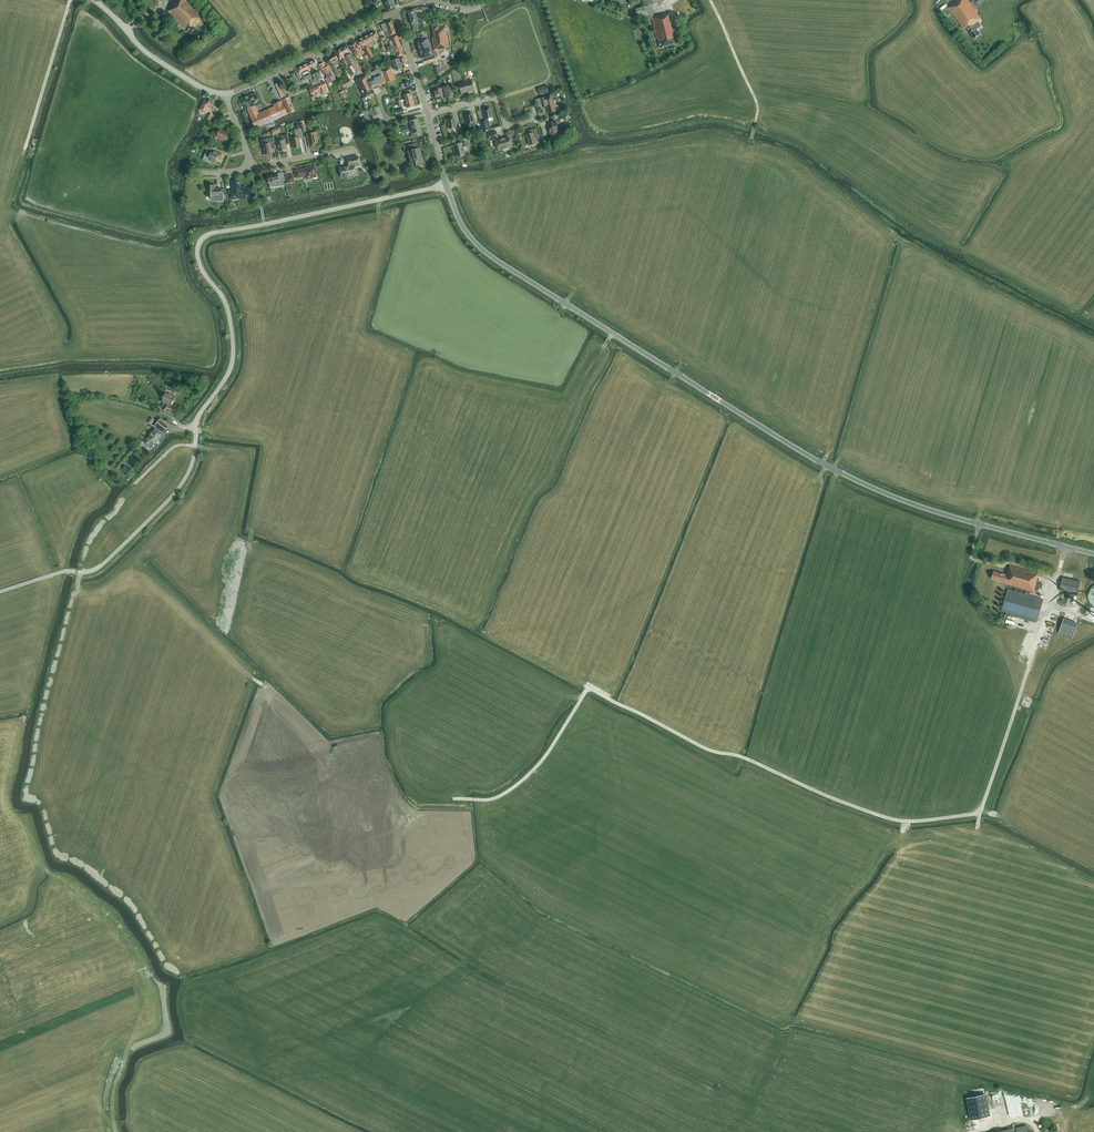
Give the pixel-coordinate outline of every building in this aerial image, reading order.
[(202,34),(195,27),(204,17),(185,0),(178,0),(171,7),(172,7),(168,12),(185,28),(186,28),(197,39),(202,34)] [(388,10),(395,7),(392,0),(384,0),(388,10)] [(666,0),(643,0),(645,7),(636,9),(638,17),(644,16),(645,20),(652,19),(657,41),(658,41),(660,48),(678,44),(676,34),(677,34),(673,18),(676,17),(674,12),(666,14),(666,13),(654,16),(651,5),(666,1),(666,0)] [(948,15),(951,13),(963,29),(965,27),(974,39),(980,34),(973,26),(981,19),(977,13),(974,8),(985,0),(973,0),(970,3),(968,0),(958,0),(944,10),(948,15)] [(419,22),(415,9),(408,11),(412,24),(414,30),(420,29),(418,22),(419,22)] [(381,25),(383,30),(385,29),(388,37),(396,33),(391,20),(381,25)] [(439,28),(439,26),(432,27),(433,36),(432,37),(434,55),(437,55),(436,50),(444,49),(444,48),(449,48),(447,33),(446,33),(445,27),(439,28)] [(376,31),(357,41),(360,46),(362,45),(364,48),(368,46),(374,43),(373,39),(378,36),(376,31)] [(391,37),(394,47),(400,45),(397,35),(391,37)] [(420,52),(431,48),(432,48),(430,43),(429,38),(426,39),(426,38),(417,41),(420,52)] [(360,50),(355,42),(349,45),(357,58),(364,54),(361,49),(360,50)] [(342,60),(345,58),(344,57),(351,53),(347,45),(337,51),(342,60)] [(394,47),(391,48),(392,53),(396,52),(398,57),(404,55),(400,45),(394,47)] [(373,56),(368,46),(364,48),(369,58),(373,56)] [(433,54),(431,48),(420,52),(422,58),(431,56),(431,55),(433,54)] [(344,57),(349,64),(355,61),(351,53),(344,57)] [(338,59),(335,54),(329,57),(331,61),(331,62),(332,64),(335,63),(336,64),(340,62),(338,59)] [(409,66),(405,56),(396,59),(395,56),(390,58),(391,61),(392,61),(396,71),(409,66)] [(314,60),(302,66),(297,68),(299,73),(301,72),(304,78),(311,74),(308,69),(317,65),(314,60)] [(355,61),(349,64),(350,67),(347,68),(351,75),(355,73),(355,74),(361,71),(355,61)] [(327,78),(326,79),(329,86),(331,85),(329,82),(335,79),(331,71),(329,67),(327,68),(324,63),(319,65),(324,75),(325,75),(327,78)] [(444,71),(442,65),(434,68),(436,75),(441,73),(441,72),(444,71)] [(367,75),(371,86),(373,90),(380,86),(380,85),(386,83),(380,68),(367,75)] [(386,83),(395,79),(391,68),(382,71),(386,83)] [(322,78),(320,71),(313,74),(313,75),(305,78),(306,81),(310,79),(313,85),(321,82),(320,79),(322,78)] [(356,80),(358,85),(359,85),(365,98),(374,93),(373,90),(371,86),(367,75),(356,80)] [(349,79),(341,83),(344,87),(351,83),(349,79)] [(471,80),(465,82),(468,92),(474,91),(471,80)] [(287,95),(280,81),(278,83),(284,96),(287,95)] [(312,94),(317,92),(318,95),(328,92),(326,88),(327,88),(325,82),(321,83),(321,82),(313,85),(309,86),(312,94)] [(468,92),(465,82),(459,83),(461,94),(468,92)] [(451,85),(445,86),(448,97),(454,96),(451,85)] [(539,94),(549,91),(547,85),(537,88),(538,88),(540,94),(539,94)] [(445,86),(439,88),(442,99),(448,97),(445,86)] [(442,99),(439,88),(434,89),(436,100),(442,99)] [(246,110),(248,109),(255,105),(254,103),(256,102),(255,100),(258,98),(256,93),(252,94),(253,94),(252,94),(241,99),(242,102),(243,104),(244,104),(245,107),(246,110)] [(405,101),(413,99),(411,93),(403,95),(405,101)] [(552,95),(549,96),(541,99),(542,105),(546,104),(548,112),(555,110),(554,106),(555,106),(553,100),(552,95)] [(295,110),(289,97),(282,100),(288,113),(295,110)] [(215,102),(209,99),(208,100),(205,99),(199,109),(205,112),(208,108),(211,109),(215,102)] [(415,106),(413,99),(405,101),(407,108),(415,106)] [(248,109),(251,117),(255,128),(288,114),(283,103),(282,100),(273,104),(274,106),(259,113),(255,105),(248,109)] [(483,110),(486,121),(481,122),(483,131),(488,129),(488,128),(491,127),(488,119),(493,118),(490,108),(483,110)] [(468,124),(475,122),(472,113),(465,115),(468,124)] [(449,129),(457,127),(454,118),(447,119),(449,129)] [(412,127),(420,125),(418,119),(410,121),(412,127)] [(559,135),(555,121),(549,123),(550,127),(548,128),(550,138),(553,137),(559,135)] [(422,132),(420,125),(412,127),(414,134),(411,134),(412,138),(418,136),(418,133),(422,132)] [(408,131),(407,126),(400,127),(401,130),(394,132),(394,135),(402,132),(402,133),(408,131)] [(294,129),(296,138),(292,138),(294,148),(301,147),(299,138),(303,138),(301,128),(294,129)] [(229,132),(220,129),(218,134),(215,136),(216,139),(219,138),(225,141),(226,139),(228,138),(227,137),(228,137),(227,135),(226,135),(227,134),(228,134),(229,132)] [(539,138),(536,129),(529,131),(530,133),(526,134),(529,145),(537,143),(535,139),(539,138)] [(499,140),(496,131),(487,133),(489,141),(495,139),(499,150),(507,148),(507,147),(512,146),(509,137),(504,139),(504,138),(501,139),(501,140),(499,140)] [(316,133),(307,134),(309,145),(318,143),(316,133)] [(280,151),(287,150),(285,142),(289,141),(287,134),(281,135),(282,140),(277,141),(280,151)] [(273,137),(266,138),(267,144),(263,145),(265,154),(272,153),(270,145),(275,144),(273,137)] [(467,139),(466,137),(460,138),(461,142),(453,144),(454,149),(455,149),(457,156),(465,154),(464,151),(465,150),(466,150),(467,149),(467,148),(467,144),(470,143),(468,139),(467,139)] [(409,167),(424,163),(420,148),(418,148),(417,143),(403,146),(405,152),(408,151),(411,163),(408,164),(409,167)] [(209,151),(206,157),(208,158),(207,160),(210,161),(215,163),(217,158),(220,159),(223,154),(217,151),(217,152),(214,151),(213,153),(209,151)] [(360,164),(358,156),(348,158),(349,166),(340,168),(342,177),(356,174),(354,165),(360,164)] [(317,170),(316,165),(310,166),(311,168),(295,171),(296,178),(303,176),(303,175),(305,175),(306,179),(313,178),(313,179),(318,178),(317,173),(316,173),(315,170),(317,170)] [(278,173),(267,175),(269,183),(270,187),(275,186),(275,187),(285,185),(282,173),(278,173)] [(295,181),(293,174),(286,176),(288,183),(295,181)] [(233,198),(249,197),(249,188),(241,189),(241,181),(232,182),(233,190),(232,190),(233,198)] [(207,189),(207,196),(211,196),(211,200),(223,201),(223,195),(221,195),(220,195),(221,188),(215,188),(215,185),(207,184),(207,189)] [(165,393),(162,401),(164,402),(162,406),(165,407),(164,409),(164,411),(168,413),(173,415),(175,416),(179,409),(176,408),(176,407),(171,405),(175,397),(165,393)] [(169,425),(160,418),(155,425),(164,433),(169,425)] [(162,434),(155,428),(144,442),(151,448),(162,434)] [(1041,589),(1043,584),(1037,582),(1039,573),(1010,565),(1009,570),(1008,569),(1007,574),(1003,573),(1003,574),(994,571),(992,578),(997,580),(996,580),(1006,583),(1006,584),(1027,590),(1026,594),(1008,589),(1002,610),(1037,621),(1043,599),(1029,595),(1030,591),(1034,592),(1034,590),(1038,591),(1039,588),(1041,589)] [(1060,591),(1078,594),(1080,581),(1063,577),(1060,591)] [(1056,628),(1059,618),(1051,616),(1049,624),(1052,625),(1050,630),(1053,631),(1054,627),(1056,628)] [(1059,633),(1073,638),(1078,624),(1064,619),(1059,633)] [(990,1116),(985,1094),(968,1098),(972,1119),(990,1116)]
